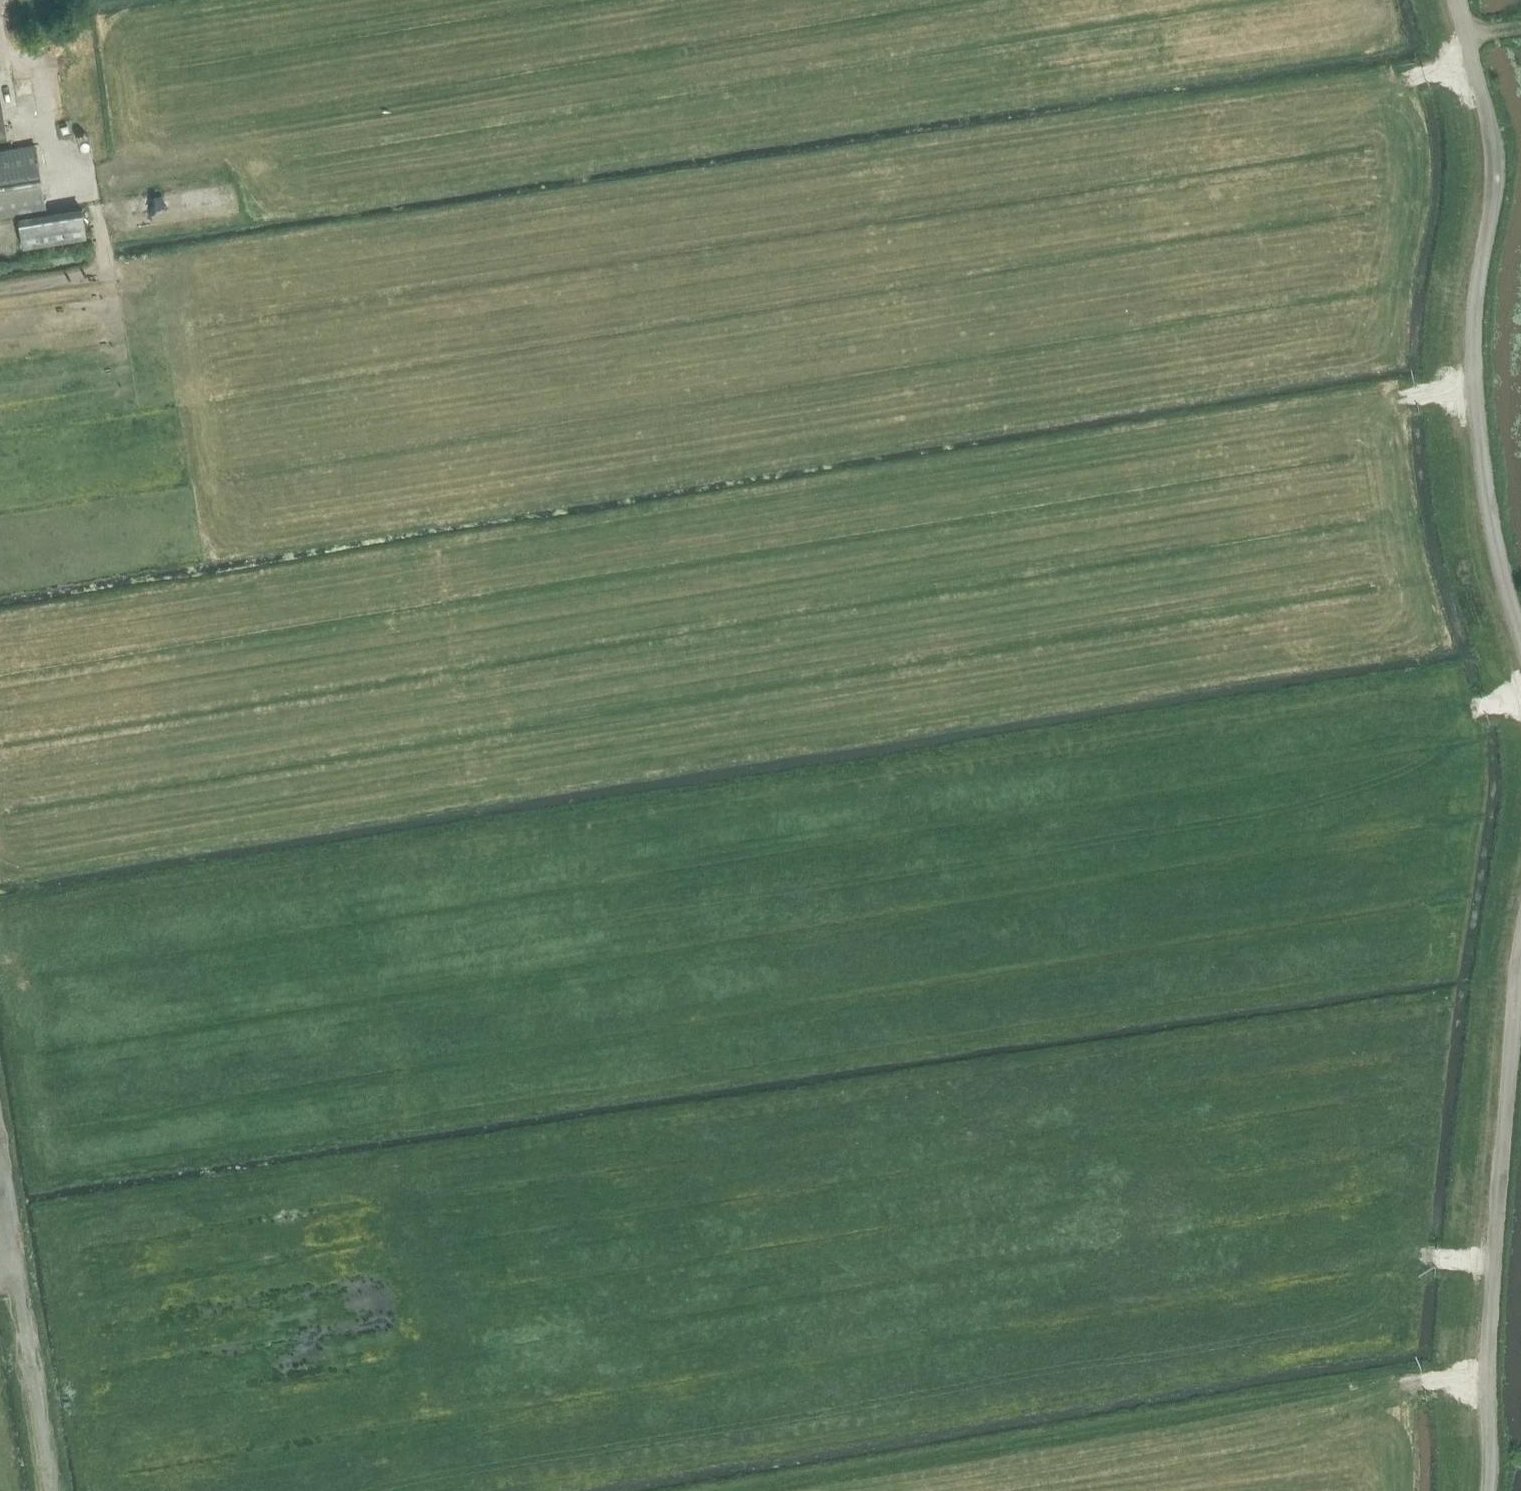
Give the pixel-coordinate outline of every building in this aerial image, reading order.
[(44,210),(34,146),(0,151),(0,217),(44,210)] [(87,236),(82,205),(18,215),(23,246),(87,236)]
